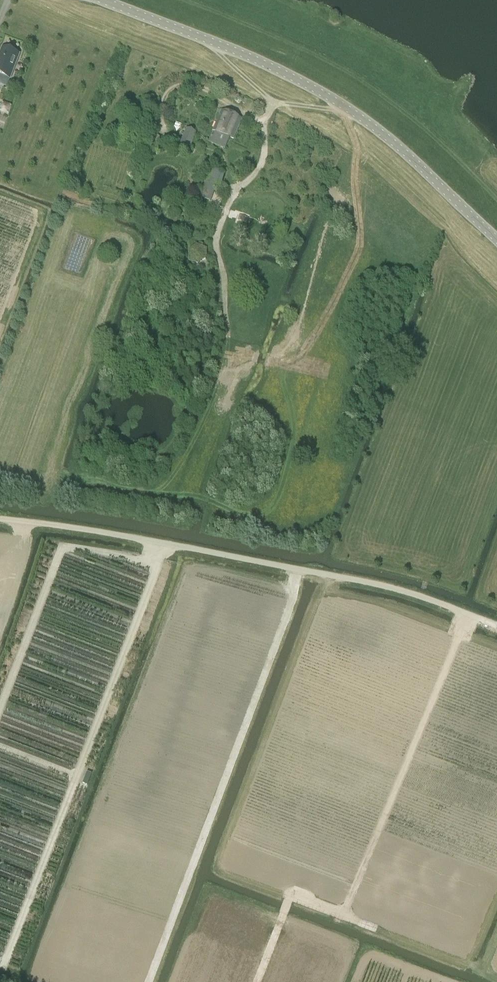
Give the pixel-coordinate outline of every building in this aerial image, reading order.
[(0,54),(0,75),(9,78),(18,54),(2,49),(0,54)] [(9,114),(12,105),(3,102),(0,111),(9,114)] [(213,131),(208,142),(225,149),(230,137),(231,138),(233,138),(242,119),(222,111),(213,131)] [(186,128),(180,144),(190,148),(197,132),(186,128)] [(207,183),(222,188),(227,173),(212,168),(207,183)] [(199,264),(208,258),(207,248),(198,245),(190,250),(189,261),(199,264)]
